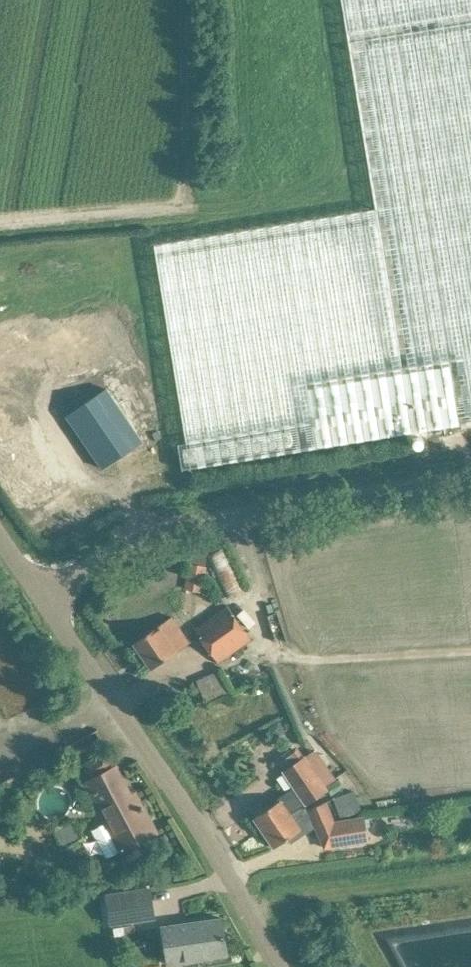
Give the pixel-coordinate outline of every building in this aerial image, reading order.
[(375,209),(154,244),(186,443),(178,444),(182,469),(470,422),(470,0),(341,0),(375,209)] [(106,388),(66,416),(103,468),(142,441),(106,388)] [(231,599),(244,594),(230,555),(217,560),(231,599)] [(184,590),(202,593),(207,568),(189,564),(184,590)] [(228,606),(195,629),(218,662),(251,639),(228,606)] [(172,616),(134,643),(152,669),(190,642),(172,616)] [(225,675),(207,684),(217,705),(235,696),(225,675)] [(274,824),(300,808),(327,789),(305,757),(283,771),(294,787),(277,798),(279,801),(264,811),(260,806),(252,812),(256,816),(254,818),(262,830),(272,823),(274,824)] [(62,772),(57,761),(47,766),(53,777),(62,772)] [(115,767),(91,780),(89,781),(103,808),(100,810),(106,822),(92,830),(107,858),(156,832),(142,806),(137,808),(115,767)] [(368,841),(364,817),(330,822),(324,801),(300,808),(274,824),(272,823),(262,830),(274,847),(287,838),(291,843),(315,826),(325,848),(368,841)] [(56,832),(63,846),(81,837),(74,822),(56,832)] [(150,890),(107,896),(111,924),(154,918),(150,890)] [(221,918),(163,927),(169,964),(227,955),(221,918)]
